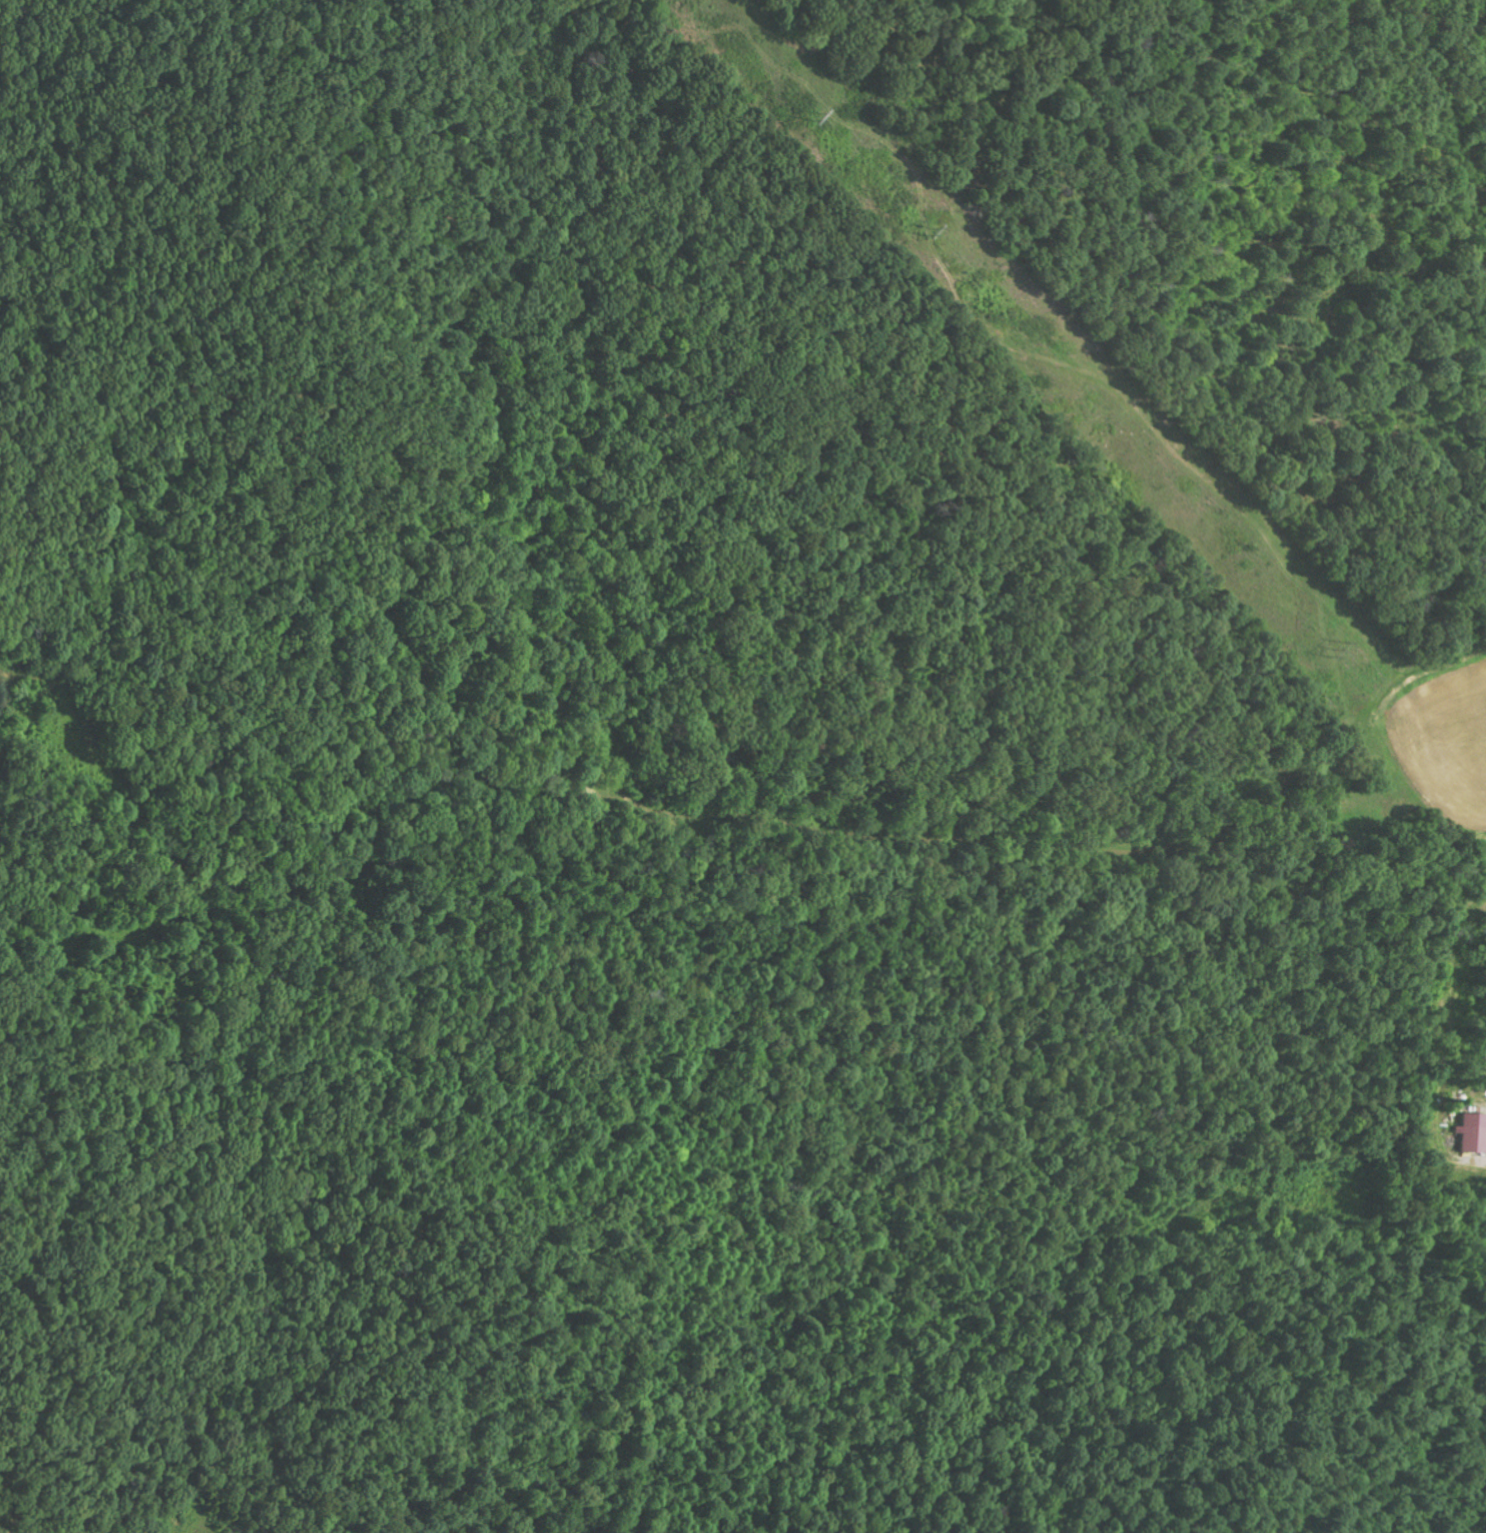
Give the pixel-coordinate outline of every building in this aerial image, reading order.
[(1456,1154),(1485,1153),(1484,1114),(1457,1115),(1458,1127),(1455,1127),(1456,1154)]
